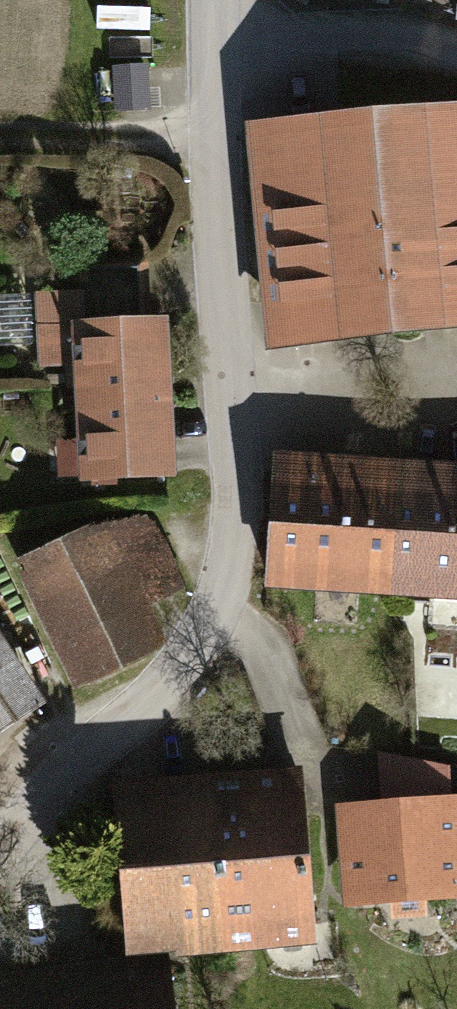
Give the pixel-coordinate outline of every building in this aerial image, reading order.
[(171,53),(123,55),(124,101),(173,99),(171,53)] [(456,313),(456,98),(252,117),(273,331),(456,313)] [(74,360),(75,383),(169,379),(167,308),(80,312),(79,285),(36,286),(39,362),(74,360)] [(174,463),(169,379),(73,385),(76,439),(57,439),(59,469),(174,463)] [(394,584),(400,454),(277,448),(270,579),(394,584)] [(400,454),(394,584),(456,587),(456,458),(400,454)] [(15,554),(75,679),(156,641),(137,600),(178,580),(147,515),(94,516),(15,554)] [(43,692),(0,629),(0,721),(43,692)] [(114,776),(127,946),(177,942),(178,949),(218,946),(317,938),(303,761),(114,776)] [(343,896),(456,889),(456,792),(337,799),(343,896)] [(166,951),(136,955),(0,972),(0,1008),(173,1008),(166,951)]
